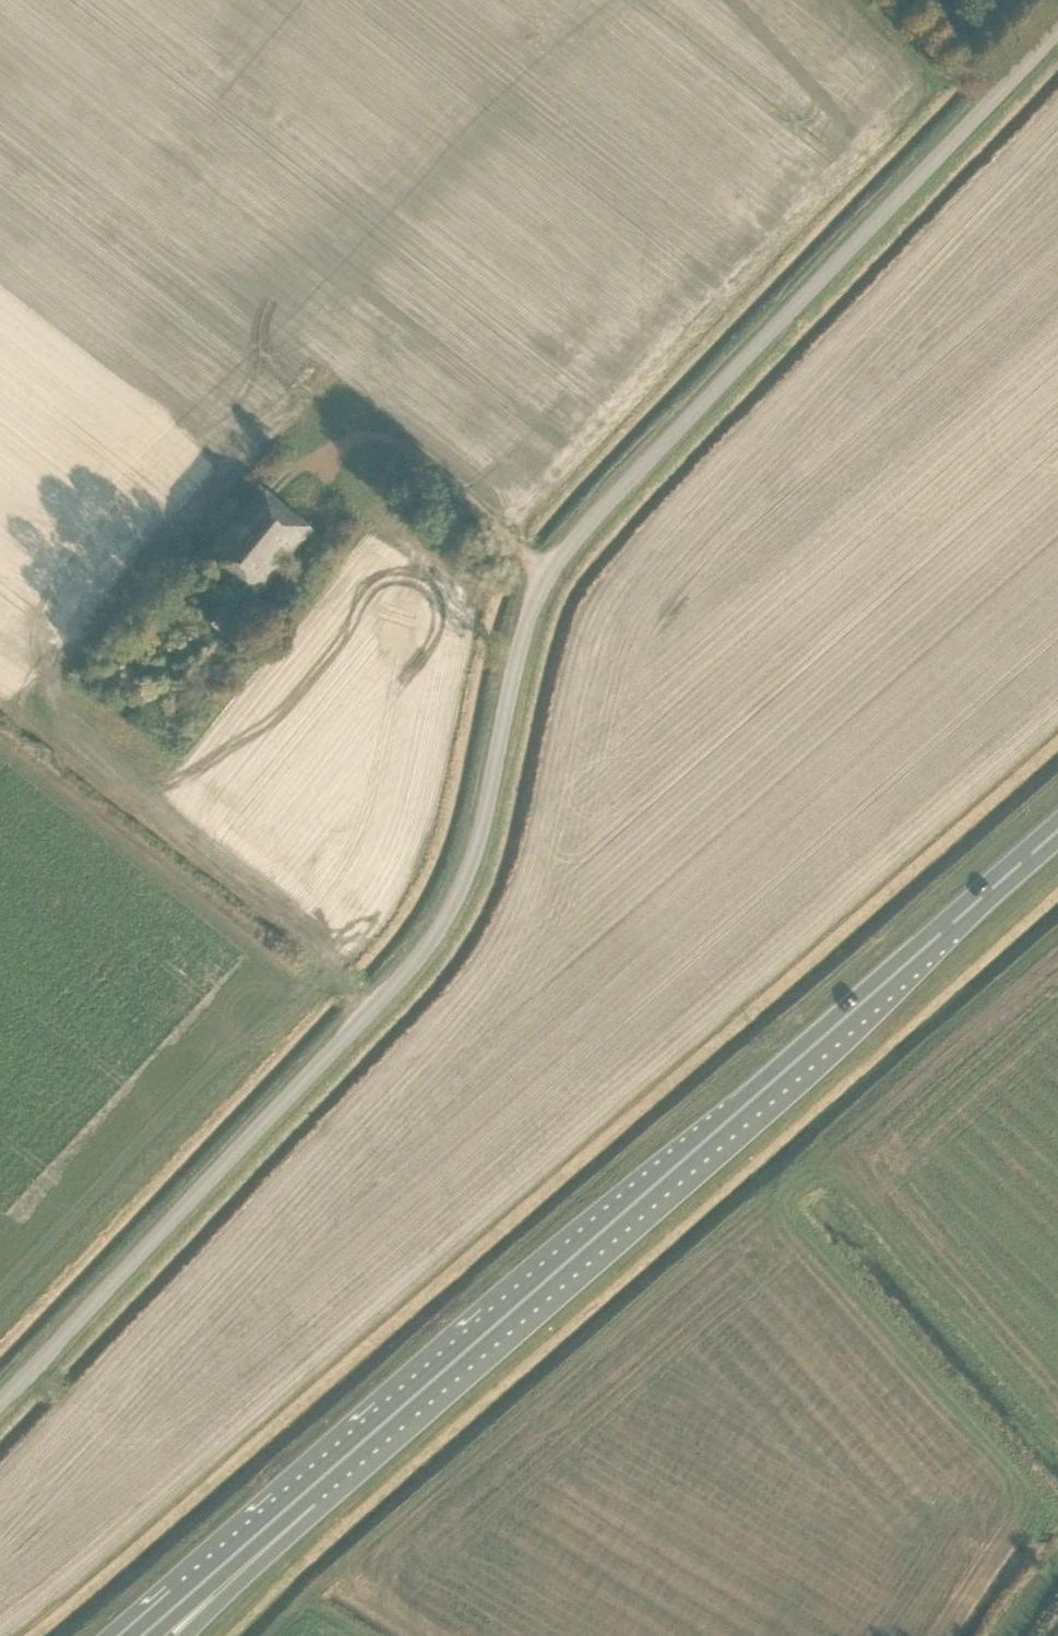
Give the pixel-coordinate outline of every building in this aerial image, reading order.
[(200,616),(204,619),(223,636),(258,594),(259,595),(263,589),(265,590),(313,531),(259,486),(195,563),(226,589),(218,598),(217,597),(200,616)]
